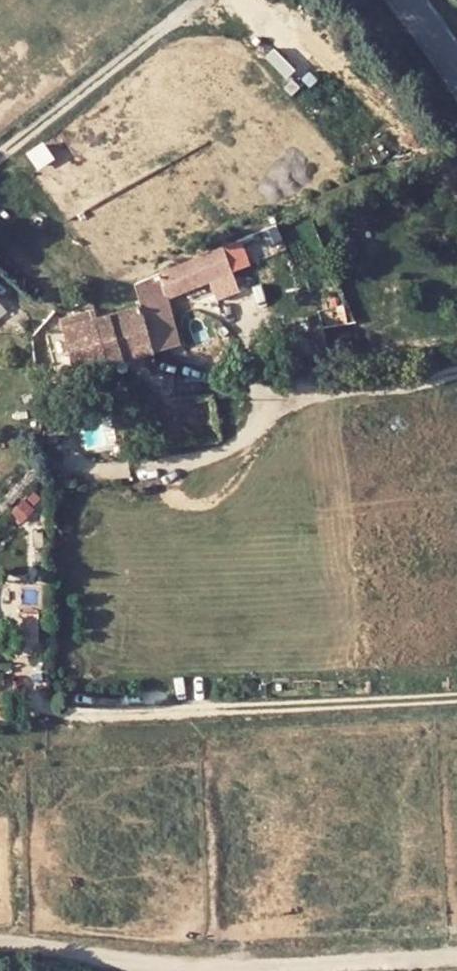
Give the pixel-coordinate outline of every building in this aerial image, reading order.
[(275,222),(245,236),(255,258),(285,244),(275,222)] [(140,307),(167,299),(234,267),(224,244),(133,281),(140,307)] [(167,299),(140,307),(153,349),(178,344),(167,299)] [(107,360),(123,357),(153,349),(140,307),(111,313),(96,317),(107,360)] [(62,317),(65,325),(75,368),(100,362),(88,319),(96,317),(94,309),(62,317)] [(100,362),(107,360),(96,317),(88,319),(100,362)]
